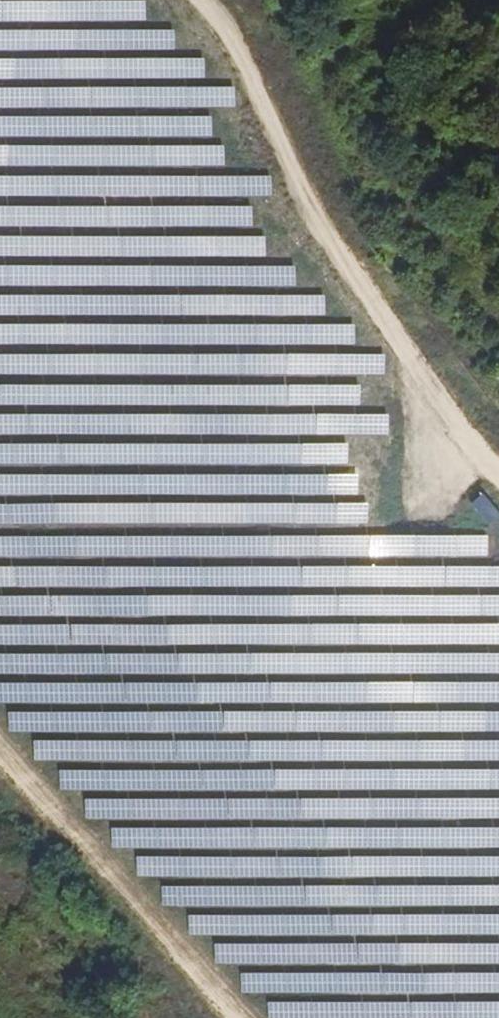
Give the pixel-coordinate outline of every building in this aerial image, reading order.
[(471,505),(491,529),(498,522),(498,513),(483,494),(471,505)]
